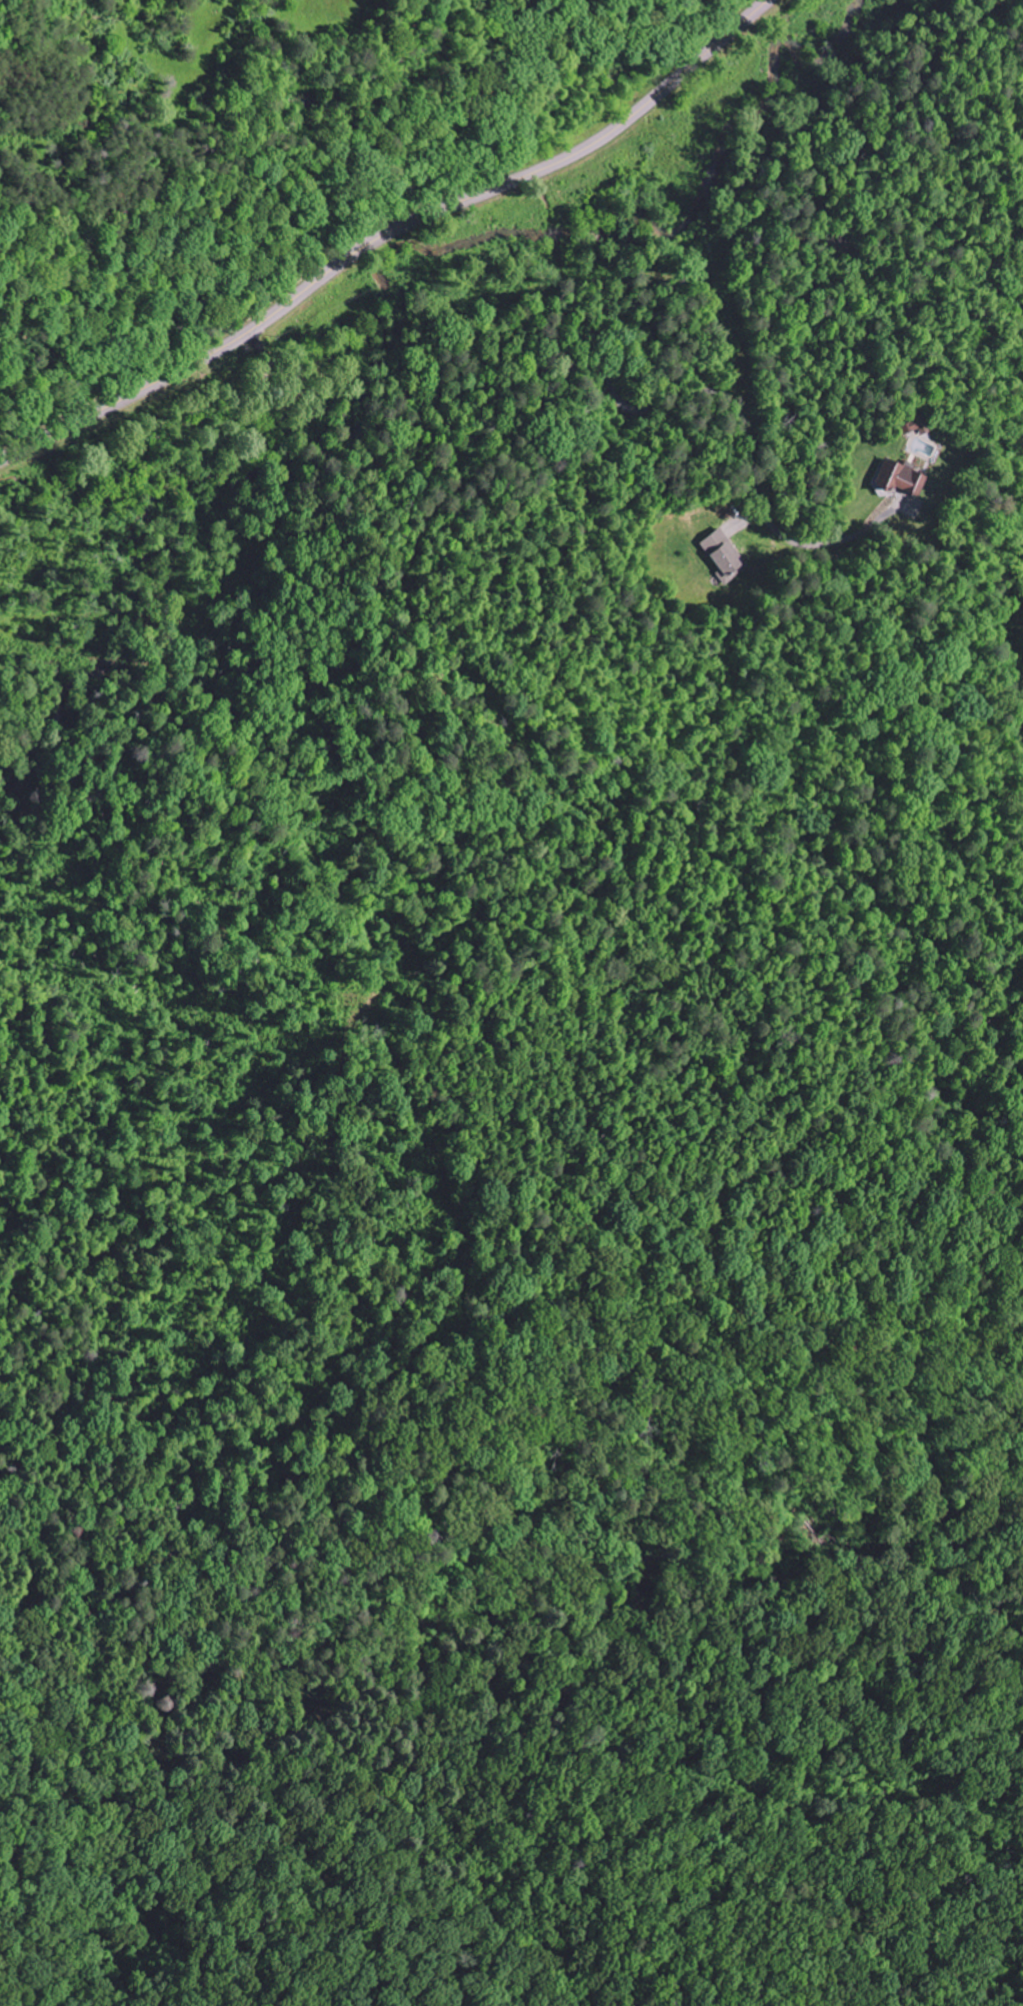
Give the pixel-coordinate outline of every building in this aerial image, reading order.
[(875,482),(919,500),(929,477),(914,472),(916,465),(907,461),(905,467),(885,459),(875,482)] [(744,566),(725,543),(729,540),(719,527),(699,544),(720,570),(716,574),(723,582),(744,566)]
